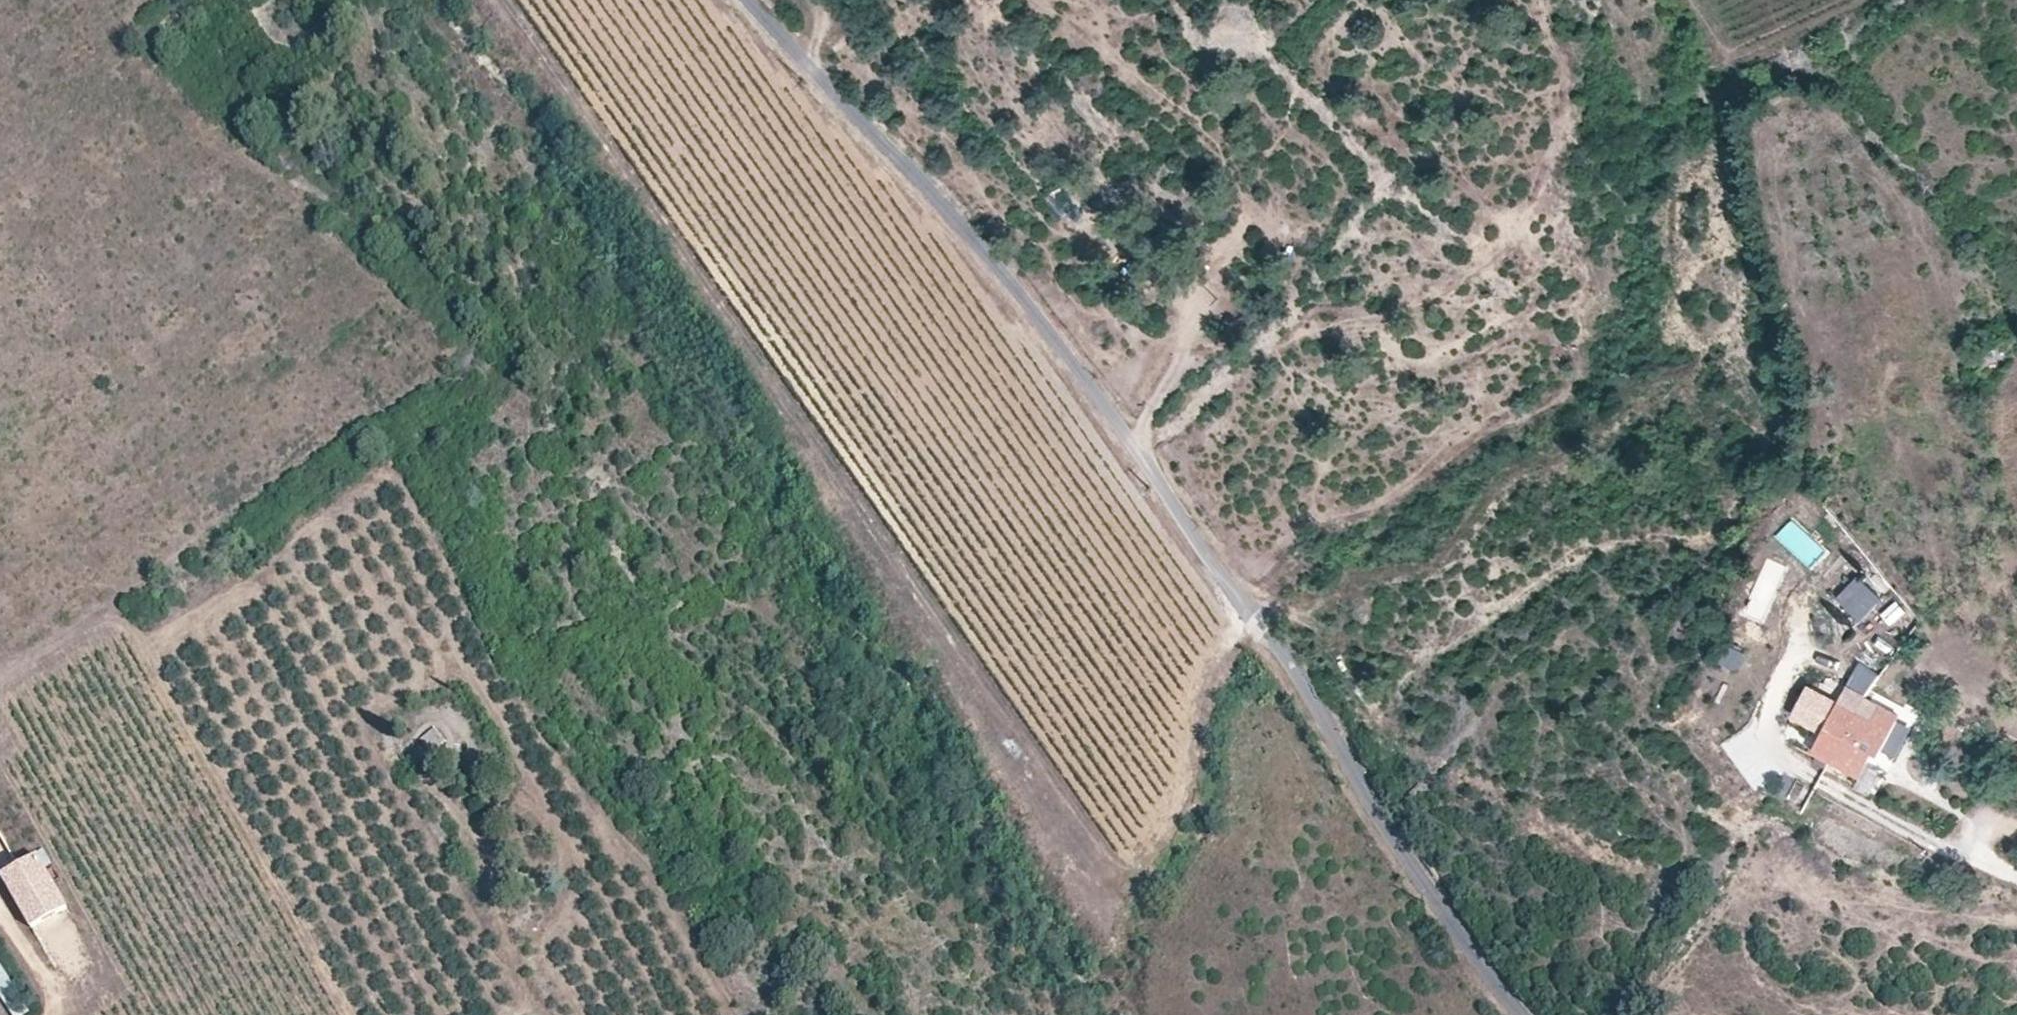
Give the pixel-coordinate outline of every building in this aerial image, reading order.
[(1858,620),(1881,597),(1857,574),(1834,597),(1858,620)] [(1891,625),(1907,611),(1896,599),(1880,613),(1891,625)] [(1726,641),(1715,660),(1736,671),(1747,652),(1726,641)] [(1879,753),(1900,714),(1849,687),(1839,706),(1806,689),(1789,720),(1820,736),(1812,751),(1861,776),(1874,751),(1879,753)] [(444,743),(434,731),(422,740),(432,753),(444,743)] [(2011,755),(2002,763),(2010,772),(2016,766),(2016,762),(2011,755)] [(67,909),(37,856),(2,876),(32,929),(67,909)] [(0,974),(0,995),(2,998),(12,993),(0,974)]
